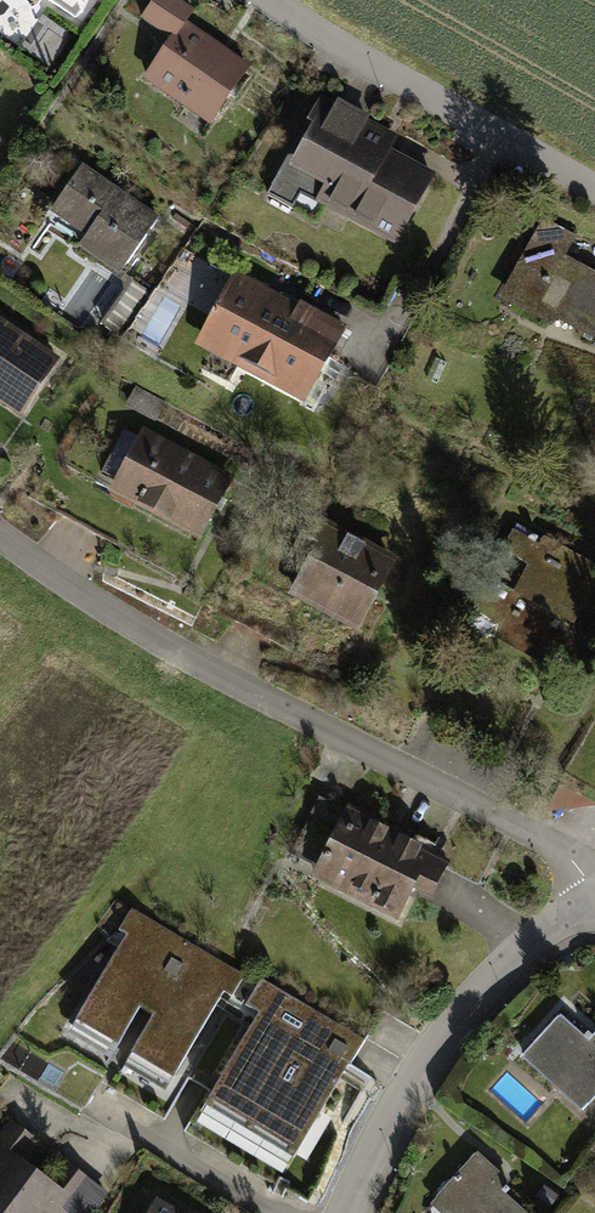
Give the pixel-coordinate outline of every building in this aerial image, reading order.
[(92,9),(97,0),(77,0),(92,9)] [(180,22),(138,81),(211,132),(253,73),(180,22)] [(330,110),(288,186),(405,250),(447,175),(330,110)] [(95,170),(52,229),(126,281),(168,221),(95,170)] [(512,301),(549,322),(553,315),(594,338),(594,274),(563,256),(574,235),(547,220),(519,271),(527,275),(512,301)] [(232,276),(194,345),(299,403),(337,333),(232,276)] [(24,420),(66,360),(0,314),(0,403),(24,420)] [(157,430),(115,489),(188,541),(231,481),(157,430)] [(330,525),(289,599),(360,638),(401,564),(330,525)] [(545,538),(541,546),(516,532),(507,549),(531,562),(516,591),(543,605),(533,622),(506,608),(515,592),(490,578),(474,608),(499,622),(493,633),(553,665),(567,640),(548,630),(557,614),(575,624),(594,586),(594,565),(545,538)] [(327,856),(320,871),(374,899),(372,904),(398,917),(416,883),(429,890),(443,863),(434,859),(382,832),(320,801),(299,842),(327,856)] [(248,977),(132,908),(110,945),(118,950),(75,1022),(117,1047),(162,971),(175,979),(130,1055),(173,1081),(217,1007),(226,1013),(248,977)] [(363,1039),(262,978),(259,984),(248,977),(226,1013),(256,1031),(212,1105),(288,1150),(339,1066),(345,1070),(363,1039)] [(522,1054),(557,1087),(562,1081),(588,1104),(594,1096),(594,1044),(593,1046),(558,1014),(522,1054)] [(32,1171),(9,1154),(24,1133),(9,1122),(0,1134),(0,1212),(1,1212),(32,1171)] [(429,1208),(435,1212),(529,1212),(530,1212),(501,1188),(508,1180),(476,1153),(429,1208)] [(1,1212),(63,1212),(66,1210),(70,1212),(90,1212),(105,1194),(75,1172),(60,1191),(32,1171),(1,1212)] [(149,1212),(179,1212),(157,1200),(149,1212)]
